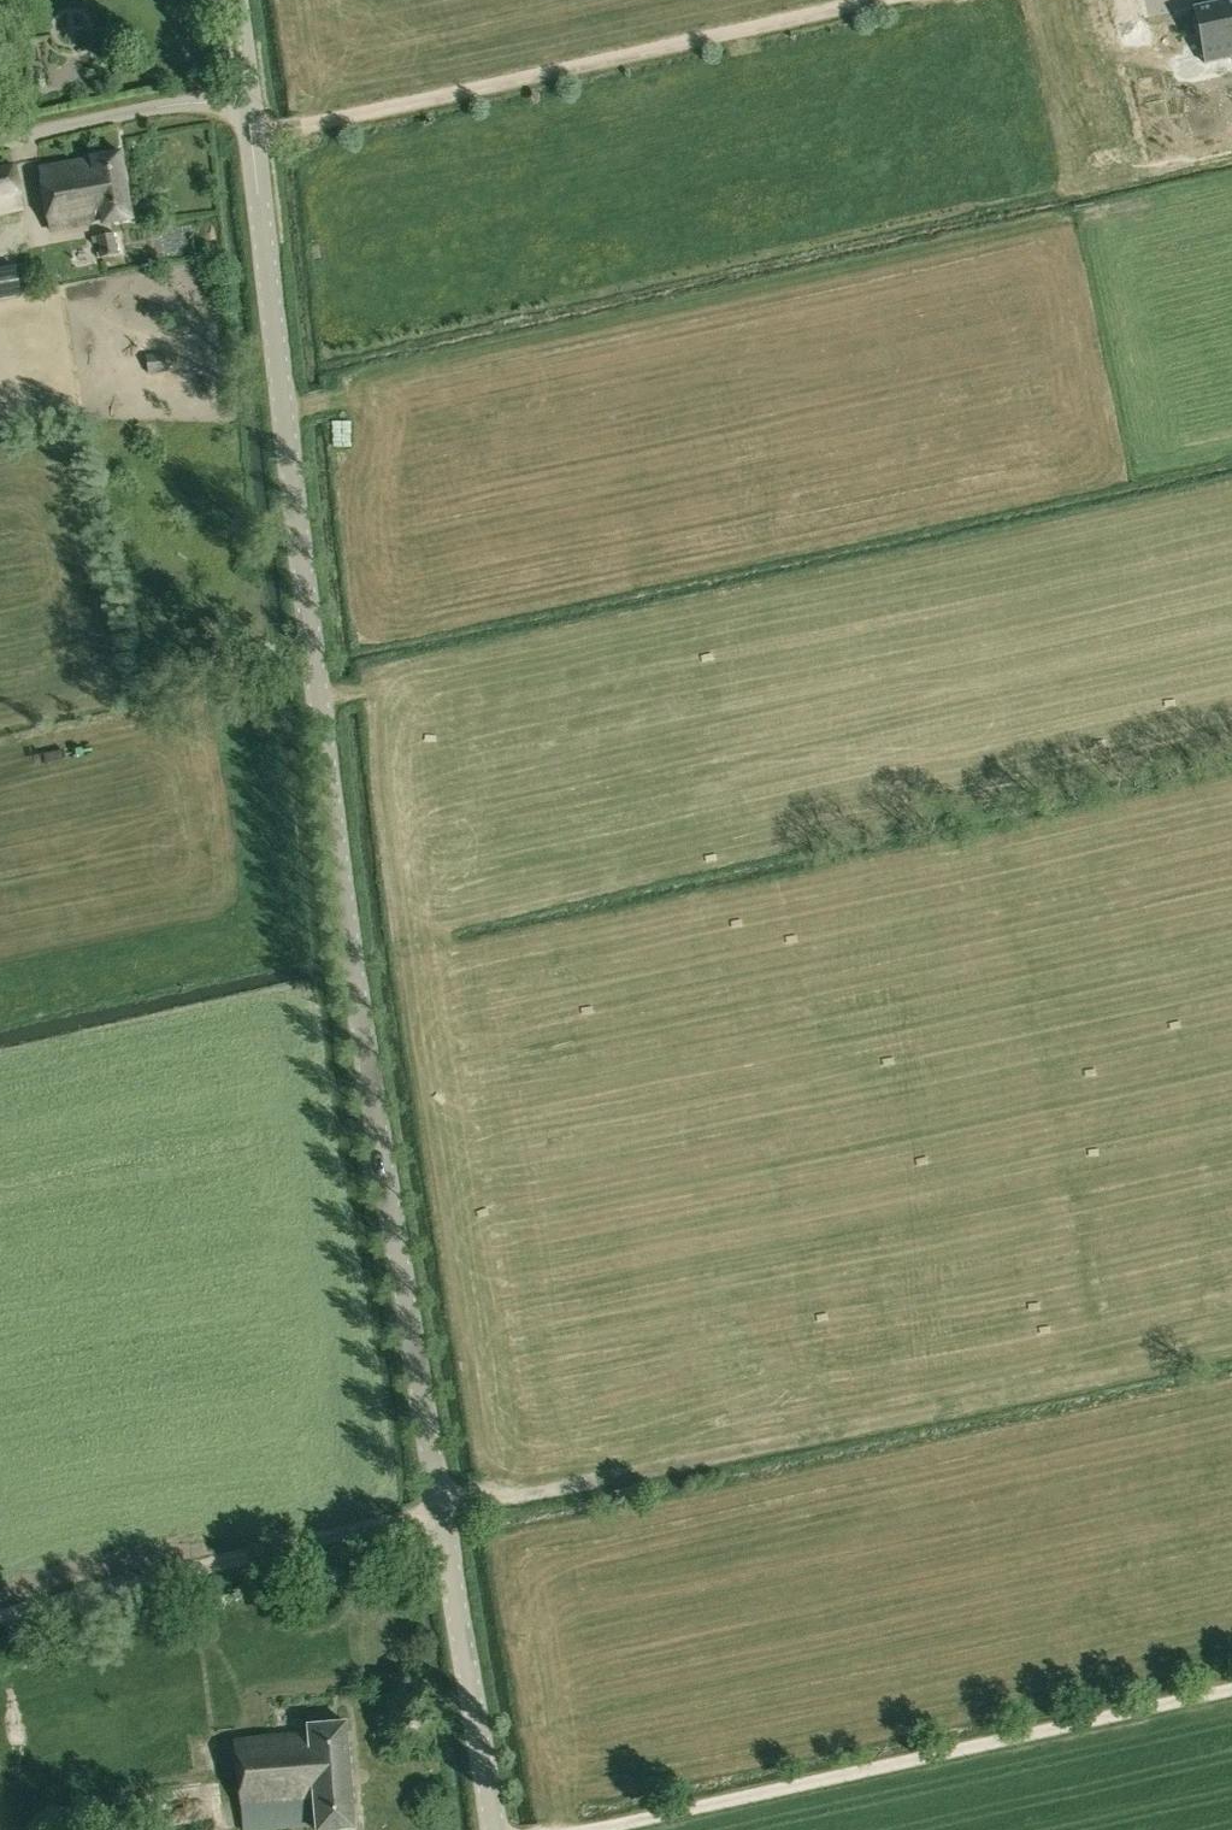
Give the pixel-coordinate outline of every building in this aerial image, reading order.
[(1193,15),(1204,64),(1231,58),(1231,42),(1225,8),(1193,15)] [(102,224),(131,219),(120,152),(91,156),(91,157),(38,167),(49,233),(102,224)] [(0,167),(0,215),(22,210),(14,164),(0,167)] [(117,253),(113,233),(97,237),(100,257),(117,253)] [(0,263),(0,276),(9,276),(9,263),(0,263)] [(0,277),(0,292),(16,290),(14,275),(0,277)] [(166,372),(164,353),(147,354),(148,374),(166,372)] [(316,1827),(316,1829),(333,1829),(354,1828),(345,1721),(307,1724),(307,1728),(308,1735),(316,1825),(316,1827)] [(316,1827),(316,1825),(308,1735),(307,1728),(233,1738),(243,1829),(276,1829),(316,1827)]
